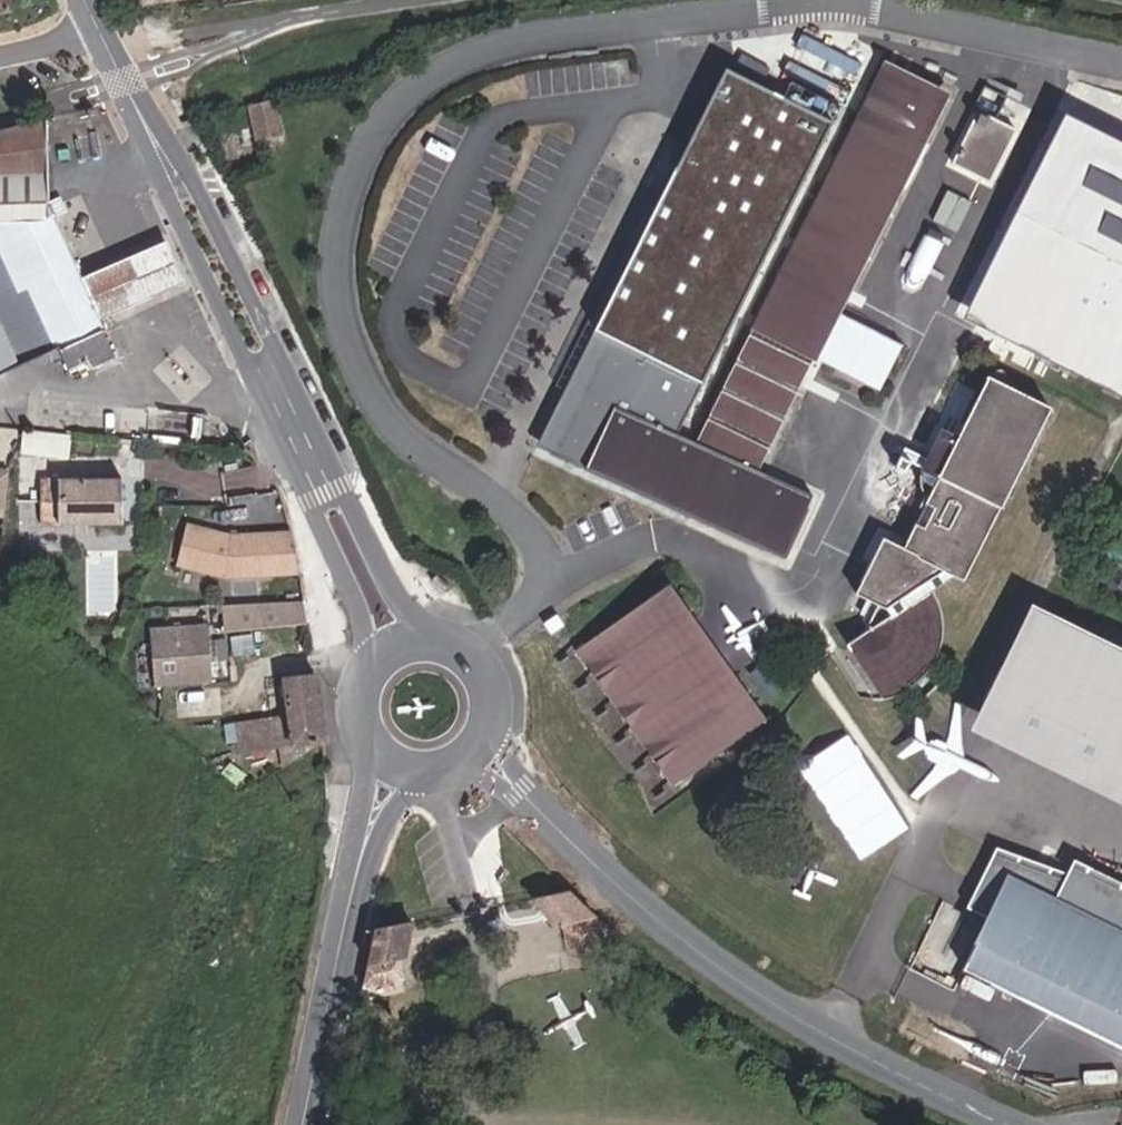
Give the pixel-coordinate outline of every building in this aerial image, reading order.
[(826,116),(717,64),(570,369),(679,421),(826,116)] [(615,407),(589,460),(780,552),(805,499),(751,474),(936,90),(882,65),(693,446),(615,407)] [(269,128),(262,91),(233,97),(242,135),(269,128)] [(945,159),(989,182),(1017,129),(973,106),(945,159)] [(87,332),(95,328),(41,204),(40,120),(0,131),(0,355),(29,343),(36,356),(46,352),(53,362),(70,355),(77,363),(98,354),(87,332)] [(1047,356),(1121,205),(1121,202),(1078,180),(1002,333),(1047,356)] [(935,225),(959,232),(970,197),(946,189),(935,225)] [(83,277),(103,319),(186,282),(169,242),(123,261),(83,277)] [(1121,390),(1121,294),(1083,370),(1121,390)] [(926,556),(917,553),(892,542),(864,598),(882,606),(871,629),(878,635),(866,661),(871,669),(866,675),(889,711),(913,707),(927,699),(925,694),(942,677),(949,682),(959,664),(965,646),(964,620),(956,595),(967,584),(974,581),(985,585),(1069,411),(1009,382),(975,445),(957,439),(938,475),(952,482),(962,486),(926,556)] [(225,417),(153,406),(150,439),(223,445),(225,417)] [(34,482),(35,517),(57,516),(58,527),(113,524),(111,478),(34,482)] [(962,486),(952,482),(917,553),(926,556),(962,486)] [(226,576),(299,572),(299,570),(296,558),(292,539),(290,533),(230,536),(185,526),(177,566),(226,576)] [(756,716),(660,574),(567,638),(663,779),(756,716)] [(303,599),(293,600),(296,621),(306,619),(303,599)] [(293,600),(227,605),(229,628),(296,621),(293,600)] [(1036,603),(971,731),(1121,805),(1121,647),(1036,603)] [(153,635),(160,691),(217,684),(210,628),(153,635)] [(238,746),(324,740),(314,662),(285,666),(290,708),(233,712),(238,746)] [(1015,861),(983,919),(1002,930),(977,980),(1121,1055),(1121,882),(1096,868),(1087,887),(1015,861)] [(615,934),(563,888),(533,894),(556,922),(569,927),(570,946),(615,934)] [(401,954),(409,919),(371,926),(359,985),(396,977),(394,956),(401,954)]
